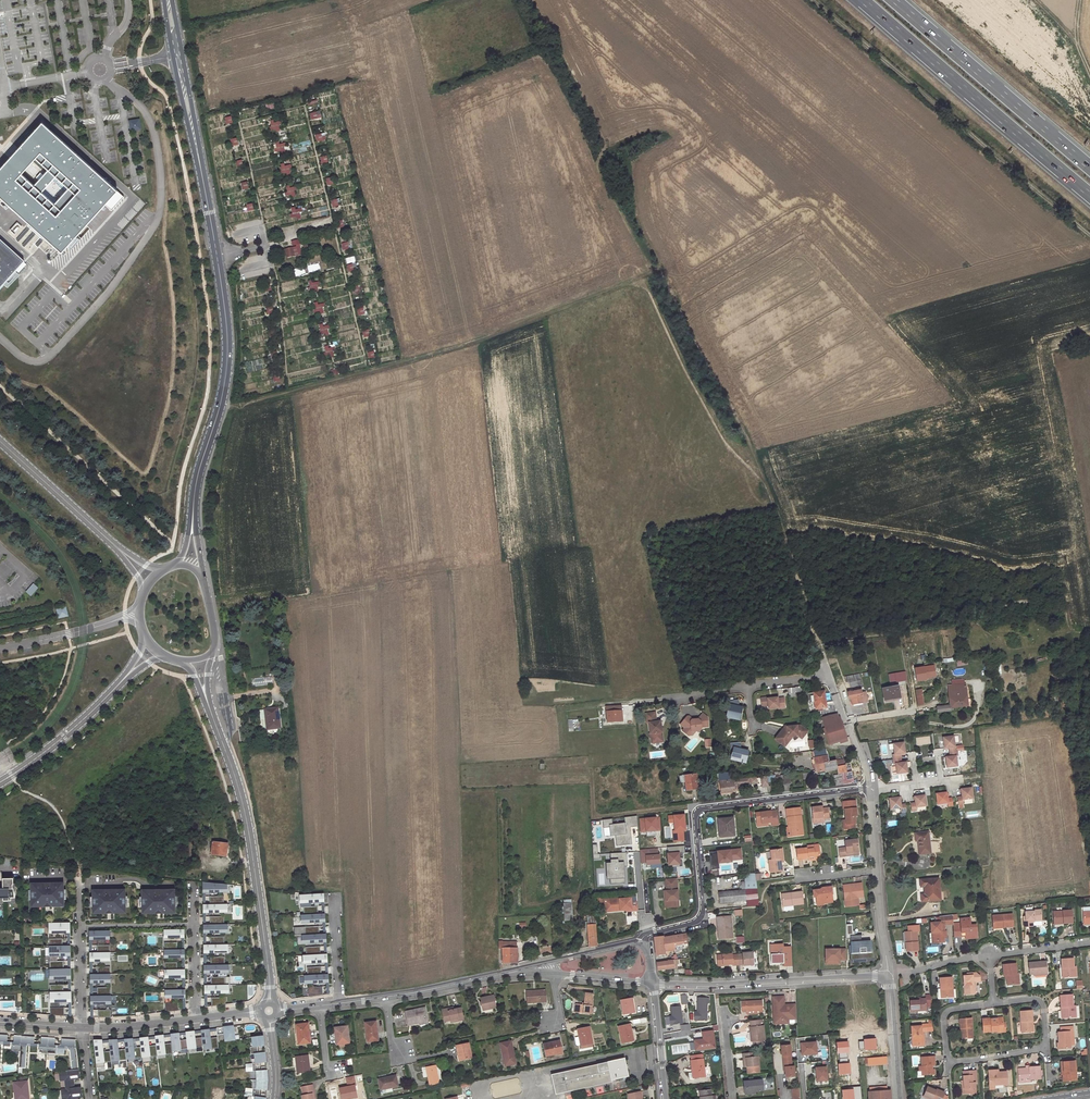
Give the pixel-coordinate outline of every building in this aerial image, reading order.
[(309,112),(311,119),(321,117),(319,110),(309,112)] [(139,118),(128,119),(130,130),(141,128),(139,118)] [(280,130),(279,120),(270,121),(271,131),(280,130)] [(61,250),(117,189),(42,122),(0,169),(0,195),(61,250)] [(285,150),(284,141),(274,143),(275,152),(285,150)] [(289,163),(279,165),(281,175),(291,173),(289,163)] [(286,186),(286,196),(295,195),(294,186),(286,186)] [(297,247),(286,250),(288,258),(305,254),(301,239),(292,242),(293,246),(297,245),(297,247)] [(25,264),(0,241),(0,291),(25,264)] [(340,243),(343,252),(349,250),(346,242),(340,243)] [(317,281),(309,282),(310,291),(318,290),(317,281)] [(323,302),(312,303),(313,314),(324,313),(323,302)] [(329,334),(328,324),(319,325),(320,335),(329,334)] [(325,356),(334,356),(333,346),(324,347),(325,356)] [(34,584),(27,592),(32,596),(39,588),(34,584)] [(64,608),(57,609),(59,616),(65,615),(64,608)] [(934,665),(924,667),(926,679),(935,677),(934,665)] [(926,679),(924,667),(915,668),(917,682),(926,680),(926,679)] [(905,672),(889,675),(890,683),(906,680),(905,672)] [(860,685),(858,675),(844,678),(845,683),(849,683),(850,688),(860,685)] [(967,706),(965,684),(949,686),(950,699),(950,706),(937,708),(937,712),(951,710),(951,708),(967,706)] [(899,698),(897,686),(882,689),(884,701),(899,698)] [(788,688),(789,697),(796,696),(795,688),(788,688)] [(867,702),(866,693),(861,693),(861,690),(848,692),(850,700),(851,700),(852,704),(867,702)] [(826,708),(824,692),(813,693),(808,694),(810,703),(814,703),(815,709),(818,709),(818,711),(821,710),(821,708),(826,708)] [(777,697),(767,698),(768,706),(768,708),(778,708),(778,699),(777,697)] [(740,720),(742,706),(738,705),(738,700),(728,699),(725,718),(740,720)] [(281,728),(278,709),(265,710),(266,719),(267,719),(269,730),(281,728)] [(622,721),(621,711),(607,712),(608,722),(622,721)] [(649,722),(651,733),(652,732),(652,737),(651,737),(652,743),(663,741),(662,731),(661,731),(661,728),(662,728),(661,720),(656,721),(655,712),(646,713),(647,723),(649,722)] [(691,731),(696,730),(698,732),(701,728),(701,727),(708,726),(707,716),(703,713),(698,719),(692,720),(692,718),(689,716),(687,716),(681,725),(685,728),(683,731),(688,735),(691,731)] [(840,718),(838,719),(837,713),(827,716),(822,717),(829,743),(841,740),(842,742),(848,741),(840,718)] [(788,737),(792,736),(798,735),(802,738),(808,731),(801,725),(791,726),(787,726),(787,728),(783,729),(777,736),(784,742),(788,737)] [(775,739),(784,746),(792,736),(788,737),(784,742),(777,736),(775,739)] [(954,747),(953,737),(942,738),(944,749),(948,748),(949,752),(957,751),(956,747),(954,747)] [(746,763),(748,750),(740,748),(741,743),(730,742),(729,748),(731,748),(730,761),(746,763)] [(903,743),(892,744),(894,755),(892,755),(892,760),(900,758),(900,754),(904,753),(903,743)] [(813,751),(814,758),(813,758),(814,764),(813,765),(813,769),(815,769),(816,772),(825,770),(823,762),(829,761),(826,750),(813,751)] [(946,768),(957,767),(955,756),(957,756),(957,751),(949,752),(949,757),(945,758),(946,768)] [(896,774),(907,773),(905,762),(901,763),(900,758),(892,760),(893,764),(895,764),(896,774)] [(823,762),(825,770),(837,768),(835,760),(829,761),(823,762)] [(838,774),(840,774),(842,784),(848,783),(859,781),(857,770),(846,772),(845,766),(844,766),(843,760),(835,760),(837,768),(838,774)] [(722,793),(735,791),(740,790),(741,789),(740,784),(751,783),(750,778),(731,780),(730,773),(719,774),(722,793)] [(782,785),(790,784),(789,774),(781,775),(775,776),(775,780),(782,779),(782,785)] [(838,774),(833,775),(834,779),(835,779),(836,785),(842,784),(840,774),(838,774)] [(696,780),(695,775),(679,778),(680,783),(685,782),(686,791),(696,789),(695,780),(696,780)] [(963,800),(973,799),(972,788),(961,789),(962,797),(958,797),(959,805),(963,804),(963,800)] [(938,804),(948,803),(949,806),(953,806),(952,798),(948,798),(947,792),(936,794),(938,804)] [(916,807),(926,806),(926,801),(925,795),(914,797),(915,802),(911,803),(912,811),(916,810),(916,807)] [(890,809),(901,808),(902,812),(906,812),(906,810),(905,804),(901,804),(900,797),(889,798),(890,809)] [(845,809),(846,820),(843,820),(844,829),(855,828),(855,824),(855,816),(856,816),(855,801),(843,802),(843,810),(845,809)] [(811,809),(812,820),(813,824),(824,823),(823,820),(829,819),(828,809),(822,810),(821,807),(811,809)] [(786,810),(788,828),(791,828),(792,837),(803,835),(799,808),(786,810)] [(757,825),(767,823),(771,823),(772,827),(779,826),(777,812),(756,814),(757,825)] [(673,831),(674,841),(684,841),(683,830),(685,830),(684,814),(668,816),(669,822),(674,822),(675,830),(673,831)] [(612,819),(603,820),(603,828),(609,827),(610,836),(615,836),(616,846),(631,845),(630,831),(627,832),(626,828),(630,828),(638,827),(637,816),(624,817),(625,823),(613,824),(612,819)] [(659,817),(640,819),(641,832),(661,830),(659,817)] [(733,836),(732,819),(718,821),(720,837),(733,836)] [(928,854),(925,832),(912,834),(913,842),(915,842),(916,855),(928,854)] [(847,853),(859,851),(857,839),(845,840),(845,847),(839,848),(840,857),(847,856),(847,853)] [(211,856),(226,857),(228,844),(213,842),(211,856)] [(668,848),(669,867),(682,866),(682,858),(683,858),(683,853),(685,853),(684,846),(668,848)] [(807,848),(796,849),(797,859),(808,858),(808,857),(813,856),(813,860),(820,859),(818,848),(812,848),(812,847),(807,848)] [(657,849),(640,850),(641,863),(646,862),(647,867),(650,867),(650,864),(660,864),(659,855),(657,855),(657,849)] [(740,849),(711,852),(712,856),(709,857),(711,870),(719,869),(718,863),(718,861),(731,860),(731,859),(741,857),(740,849)] [(781,871),(780,862),(780,857),(782,856),(781,849),(771,850),(772,859),(768,860),(770,873),(781,871)] [(627,863),(626,853),(610,854),(610,864),(605,864),(606,872),(609,875),(610,880),(613,879),(614,884),(624,884),(623,867),(623,863),(627,863)] [(20,878),(20,861),(0,857),(0,878),(20,878)] [(757,888),(755,876),(755,874),(744,874),(745,882),(741,882),(742,890),(746,890),(757,888)] [(3,900),(3,901),(11,901),(11,898),(15,898),(15,889),(12,889),(12,885),(13,885),(13,879),(3,879),(3,891),(0,892),(0,900),(3,900)] [(678,901),(676,879),(665,880),(666,892),(663,892),(664,897),(666,897),(666,902),(664,902),(664,908),(676,907),(675,901),(678,901)] [(938,900),(936,879),(917,881),(918,887),(921,886),(922,895),(918,895),(919,902),(938,900)] [(63,883),(31,884),(32,907),(63,906),(63,883)] [(227,885),(202,883),(202,892),(205,892),(227,892),(227,885)] [(848,884),(843,885),(846,906),(859,904),(858,896),(863,896),(862,884),(848,886),(848,884)] [(822,889),(813,890),(814,895),(816,894),(816,900),(819,899),(820,903),(824,903),(832,901),(831,894),(832,894),(831,886),(822,888),(822,889)] [(742,890),(718,893),(719,904),(746,901),(746,906),(758,905),(757,888),(746,890),(742,890)] [(124,890),(93,891),(93,914),(125,913),(124,890)] [(142,891),(142,913),(174,913),(174,890),(142,891)] [(783,906),(803,904),(801,892),(791,893),(791,894),(781,896),(783,906)] [(324,893),(300,895),(300,903),(324,901),(324,893)] [(563,921),(572,920),(571,899),(562,900),(563,921)] [(605,910),(619,909),(619,911),(625,911),(631,910),(631,912),(637,912),(637,903),(631,904),(630,899),(619,900),(619,899),(604,900),(605,910)] [(205,905),(203,905),(203,913),(206,913),(227,912),(227,904),(205,905)] [(312,906),(304,907),(304,915),(318,914),(318,910),(313,910),(312,906)] [(1031,921),(1033,921),(1033,922),(1041,921),(1040,911),(1032,912),(1024,913),(1025,917),(1023,918),(1024,928),(1032,927),(1031,921)] [(1054,923),(1063,923),(1063,924),(1072,924),(1071,912),(1053,913),(1054,923)] [(1089,923),(1089,912),(1082,913),(1082,924),(1089,923)] [(304,915),(301,915),(301,923),(325,922),(325,914),(318,914),(304,915)] [(943,932),(943,929),(944,929),(944,926),(953,925),(952,915),(939,917),(940,923),(930,924),(931,934),(933,933),(934,942),(938,942),(938,944),(944,944),(944,939),(946,938),(946,932),(944,932),(943,932)] [(1012,915),(992,917),(993,927),(1003,926),(1003,928),(1013,927),(1012,915)] [(732,938),(730,916),(716,918),(718,939),(732,938)] [(965,938),(971,938),(971,936),(976,936),(976,926),(970,926),(969,919),(959,920),(960,927),(953,928),(954,938),(961,937),(961,934),(964,933),(965,937),(965,938)] [(70,923),(49,923),(49,933),(67,933),(70,932),(70,923)] [(596,946),(595,925),(587,926),(587,929),(588,947),(596,946)] [(313,926),(305,927),(305,935),(319,935),(319,930),(314,931),(313,926)] [(164,930),(164,938),(181,937),(184,937),(184,930),(164,930)] [(109,931),(89,931),(89,939),(109,939),(109,931)] [(907,932),(907,943),(906,943),(907,952),(918,951),(916,932),(907,932)] [(305,935),(302,935),(302,943),(327,942),(326,934),(319,935),(305,935)] [(687,945),(685,934),(663,938),(663,937),(653,938),(655,955),(664,954),(664,952),(683,948),(683,945),(687,945)] [(850,953),(850,960),(852,960),(866,959),(874,958),(870,940),(861,941),(861,935),(853,935),(850,936),(851,953),(850,953)] [(783,966),(792,966),(791,946),(783,947),(783,944),(770,945),(771,964),(783,963),(783,966)] [(203,945),(203,953),(206,953),(228,952),(228,945),(206,945),(203,945)] [(70,946),(49,946),(49,956),(68,956),(70,955),(70,946)] [(314,947),(306,947),(306,956),(320,955),(320,951),(315,951),(314,947)] [(516,948),(501,949),(502,963),(517,963),(516,948)] [(839,960),(846,960),(846,949),(826,949),(826,960),(839,960)] [(164,950),(164,958),(182,957),(184,957),(184,950),(182,950),(177,950),(164,950)] [(752,952),(742,953),(742,954),(737,954),(738,965),(743,964),(743,965),(753,965),(752,952)] [(92,953),(89,953),(89,961),(92,961),(109,961),(109,953),(97,953),(92,953)] [(306,956),(303,956),(303,963),(327,962),(327,954),(320,955),(306,956)] [(717,965),(732,964),(732,965),(738,965),(737,954),(731,955),(731,954),(717,955),(717,965)] [(1063,968),(1064,978),(1075,977),(1074,967),(1072,967),(1071,959),(1060,960),(1060,968),(1063,968)] [(58,961),(49,961),(50,969),(64,969),(64,965),(58,965),(58,961)] [(673,969),(672,961),(656,963),(657,971),(673,969)] [(1044,962),(1028,963),(1029,974),(1034,974),(1044,973),(1045,973),(1044,962)] [(1016,975),(1015,964),(1002,965),(1003,976),(1004,976),(1006,976),(1006,979),(1006,984),(1011,983),(1011,985),(1018,985),(1018,975),(1016,975)] [(206,965),(204,965),(204,973),(207,973),(228,973),(228,965),(206,965)] [(315,967),(307,968),(307,976),(321,975),(321,971),(316,971),(315,967)] [(64,969),(50,969),(50,979),(68,978),(71,978),(71,969),(68,969),(64,969)] [(182,970),(164,970),(165,978),(182,977),(185,977),(185,970),(182,970)] [(973,985),(972,982),(974,982),(979,981),(979,976),(975,973),(966,974),(966,976),(963,977),(964,992),(968,992),(968,995),(975,994),(974,985),(973,985)] [(92,974),(90,974),(90,983),(93,983),(110,982),(110,974),(97,974),(92,974)] [(304,976),(304,984),(329,982),(328,975),(321,975),(307,976),(304,976)] [(211,981),(211,985),(225,985),(225,977),(216,977),(216,981),(211,981)] [(953,998),(952,978),(939,979),(940,990),(942,989),(943,999),(953,998)] [(97,992),(97,996),(110,996),(110,987),(101,987),(101,991),(97,992)] [(317,987),(308,988),(308,997),(323,995),(322,991),(317,991),(317,987)] [(165,990),(165,998),(183,997),(185,997),(185,990),(182,990),(178,990),(165,990)] [(543,1000),(543,991),(538,991),(538,990),(525,991),(526,1003),(539,1002),(539,1000),(543,1000)] [(71,992),(50,992),(50,1002),(68,1002),(71,1002),(71,992)] [(590,1014),(593,993),(584,993),(583,1005),(575,1004),(574,1012),(590,1014)] [(93,996),(90,996),(90,1004),(93,1004),(110,1004),(110,996),(97,996),(93,996)] [(496,1008),(494,996),(480,999),(482,1010),(496,1008)] [(783,996),(772,997),(773,1020),(788,1019),(788,1017),(796,1016),(796,1004),(788,1004),(788,1009),(784,1009),(784,1004),(783,996)] [(910,1012),(926,1011),(926,1008),(931,1008),(930,996),(925,996),(925,999),(909,1001),(910,1012)] [(1075,1018),(1075,1007),(1072,1007),(1072,996),(1059,997),(1060,1008),(1063,1008),(1064,1019),(1075,1018)] [(216,1002),(211,1002),(211,1006),(225,1005),(225,997),(216,997),(216,1002)] [(634,1012),(632,998),(620,1000),(623,1014),(634,1012)] [(708,1004),(708,999),(697,999),(697,1012),(697,1016),(694,1016),(694,1022),(706,1022),(707,1004),(708,1004)] [(747,1014),(763,1013),(762,1010),(761,1000),(741,1002),(742,1012),(747,1011),(747,1014)] [(170,1007),(165,1007),(166,1012),(178,1011),(178,1003),(170,1003),(170,1007)] [(682,1024),(680,1007),(671,1008),(671,1017),(672,1019),(669,1020),(670,1026),(682,1024)] [(50,1012),(50,1015),(64,1016),(64,1008),(56,1008),(56,1012),(50,1012)] [(425,1021),(422,1008),(403,1013),(406,1026),(417,1023),(425,1021)] [(464,1019),(461,1008),(453,1010),(449,1011),(449,1009),(442,1010),(445,1021),(451,1020),(458,1018),(458,1021),(464,1019)] [(1019,1013),(1021,1033),(1031,1033),(1030,1023),(1032,1023),(1031,1012),(1019,1013)] [(995,1019),(990,1019),(982,1019),(983,1033),(997,1032),(997,1030),(1004,1030),(1004,1023),(1002,1023),(1002,1018),(995,1019)] [(960,1020),(960,1029),(963,1029),(964,1039),(973,1039),(971,1019),(960,1020)] [(749,1027),(751,1042),(752,1042),(753,1048),(763,1047),(762,1041),(763,1041),(762,1026),(759,1026),(759,1023),(762,1023),(761,1020),(749,1021),(750,1027),(749,1027)] [(377,1040),(374,1022),(365,1023),(367,1041),(377,1040)] [(310,1043),(307,1024),(296,1026),(298,1045),(310,1043)] [(924,1046),(923,1036),(922,1036),(922,1032),(932,1031),(932,1029),(931,1027),(931,1024),(921,1025),(921,1027),(911,1027),(912,1037),(914,1037),(915,1044),(918,1044),(918,1047),(924,1046)] [(633,1041),(630,1025),(619,1028),(622,1043),(633,1041)] [(224,1034),(217,1035),(217,1037),(217,1039),(218,1042),(235,1040),(233,1026),(223,1027),(224,1034)] [(349,1043),(347,1027),(334,1029),(335,1038),(337,1038),(338,1045),(349,1043)] [(592,1043),(589,1027),(578,1029),(581,1045),(592,1043)] [(208,1029),(201,1030),(201,1033),(202,1037),(203,1049),(211,1048),(211,1049),(219,1048),(218,1042),(217,1039),(210,1040),(210,1038),(209,1032),(208,1029)] [(194,1034),(193,1031),(185,1032),(186,1035),(186,1039),(187,1049),(195,1048),(195,1047),(199,1046),(199,1050),(203,1050),(203,1049),(202,1037),(194,1038),(194,1034)] [(694,1042),(696,1051),(715,1049),(713,1032),(703,1033),(704,1041),(694,1042)] [(1057,1034),(1058,1045),(1058,1050),(1070,1049),(1070,1046),(1074,1046),(1072,1032),(1057,1034)] [(178,1033),(170,1034),(170,1037),(171,1043),(171,1046),(172,1051),(180,1050),(180,1049),(183,1048),(184,1052),(188,1052),(187,1049),(186,1039),(179,1040),(178,1036),(178,1033)] [(0,1044),(3,1044),(3,1046),(10,1046),(10,1044),(12,1044),(12,1051),(20,1051),(21,1036),(14,1035),(14,1042),(7,1042),(7,1035),(0,1034),(0,1045),(0,1044)] [(163,1035),(155,1036),(155,1039),(156,1045),(156,1047),(157,1055),(165,1054),(165,1055),(172,1054),(172,1051),(171,1046),(164,1047),(164,1044),(163,1038),(163,1035)] [(19,1068),(25,1068),(27,1045),(30,1046),(30,1048),(37,1048),(37,1046),(39,1046),(38,1053),(47,1053),(48,1037),(41,1037),(41,1044),(34,1044),(34,1037),(21,1036),(20,1051),(19,1068)] [(266,1098),(259,1096),(260,1089),(267,1089),(267,1080),(267,1070),(260,1070),(259,1062),(266,1062),(265,1052),(258,1053),(257,1046),(264,1045),(263,1036),(252,1037),(253,1046),(250,1047),(251,1054),(254,1053),(255,1063),(252,1063),(253,1071),(256,1071),(257,1080),(256,1089),(252,1089),(252,1097),(255,1097),(255,1098),(266,1098)] [(72,1070),(79,1069),(75,1039),(61,1038),(61,1046),(54,1045),(55,1038),(48,1037),(47,1053),(55,1054),(56,1047),(57,1047),(57,1050),(64,1050),(64,1048),(67,1048),(67,1050),(69,1050),(72,1070)] [(147,1037),(139,1037),(139,1040),(140,1046),(140,1049),(142,1057),(150,1056),(150,1057),(157,1056),(157,1055),(156,1047),(148,1048),(148,1046),(147,1040),(147,1037)] [(804,1037),(795,1038),(796,1049),(801,1049),(801,1055),(816,1053),(815,1042),(804,1043),(804,1037)] [(132,1038),(124,1038),(124,1041),(125,1048),(125,1051),(126,1059),(134,1058),(134,1059),(142,1058),(142,1057),(140,1049),(133,1050),(133,1047),(132,1041),(132,1038)] [(101,1039),(93,1040),(96,1063),(104,1062),(104,1063),(111,1062),(111,1061),(110,1053),(103,1054),(102,1051),(101,1043),(101,1040),(101,1039)] [(116,1039),(108,1039),(109,1042),(110,1050),(110,1053),(111,1061),(119,1060),(119,1061),(127,1060),(126,1059),(125,1051),(118,1052),(118,1049),(117,1042),(116,1039)] [(546,1055),(557,1053),(558,1055),(563,1054),(560,1040),(544,1044),(546,1055)] [(874,1040),(864,1040),(864,1042),(864,1049),(865,1050),(875,1049),(875,1046),(874,1040)] [(516,1063),(511,1041),(500,1044),(506,1066),(516,1063)] [(837,1044),(838,1053),(839,1053),(847,1052),(848,1052),(847,1042),(841,1042),(841,1043),(837,1044)] [(472,1057),(469,1043),(457,1046),(460,1060),(472,1057)] [(791,1060),(790,1045),(781,1045),(782,1056),(782,1055),(783,1061),(791,1060)] [(759,1073),(757,1056),(754,1057),(754,1053),(742,1054),(743,1058),(745,1058),(746,1067),(746,1075),(759,1073)] [(310,1071),(308,1056),(296,1058),(298,1073),(310,1071)] [(868,1058),(869,1065),(887,1064),(887,1056),(868,1058)] [(932,1070),(932,1066),(934,1066),(934,1057),(922,1058),(922,1067),(919,1067),(919,1072),(922,1072),(922,1076),(932,1075),(932,1070)] [(596,1064),(562,1071),(566,1091),(611,1082),(611,1080),(628,1076),(624,1058),(597,1064),(596,1064)] [(705,1077),(703,1059),(702,1059),(691,1061),(692,1073),(688,1073),(689,1080),(690,1080),(694,1080),(694,1078),(705,1077)] [(791,1060),(783,1061),(783,1067),(784,1067),(785,1077),(794,1076),(793,1066),(791,1066),(791,1060)] [(1063,1071),(1063,1075),(1064,1082),(1075,1081),(1074,1062),(1060,1063),(1061,1071),(1063,1071)] [(843,1075),(850,1074),(850,1073),(849,1063),(848,1063),(840,1064),(838,1064),(839,1073),(843,1073),(843,1075)] [(439,1082),(435,1064),(425,1066),(429,1084),(439,1082)] [(827,1080),(826,1067),(812,1068),(812,1073),(816,1073),(816,1081),(827,1080)] [(1039,1067),(1029,1068),(1029,1069),(1017,1070),(1018,1079),(1029,1078),(1030,1080),(1040,1079),(1039,1067)] [(72,1070),(59,1072),(60,1080),(65,1080),(66,1090),(74,1089),(73,1081),(72,1081),(72,1079),(73,1079),(80,1078),(79,1069),(72,1070)] [(997,1073),(994,1073),(993,1070),(987,1071),(989,1086),(1007,1085),(1006,1072),(997,1073)] [(566,1091),(562,1071),(553,1073),(557,1093),(566,1091)] [(963,1081),(963,1089),(962,1089),(962,1094),(970,1093),(969,1089),(974,1088),(974,1084),(976,1083),(975,1071),(963,1072),(964,1077),(963,1077),(963,1081)] [(398,1087),(396,1075),(378,1079),(380,1090),(398,1087)] [(515,1079),(492,1083),(495,1098),(518,1093),(515,1079)] [(762,1090),(761,1079),(743,1081),(744,1094),(754,1093),(754,1091),(762,1090)] [(26,1083),(13,1084),(15,1098),(28,1098),(26,1083)] [(313,1085),(303,1087),(305,1096),(303,1096),(303,1098),(314,1098),(313,1094),(315,1094),(313,1085)] [(355,1086),(340,1089),(342,1098),(353,1098),(357,1098),(355,1086)] [(926,1086),(923,1095),(922,1097),(927,1098),(931,1098),(942,1098),(944,1094),(926,1086)] [(67,1098),(74,1098),(75,1098),(82,1097),(81,1088),(74,1089),(66,1090),(61,1090),(62,1098),(63,1098),(67,1098)] [(792,1088),(792,1098),(800,1098),(799,1088),(792,1088)] [(848,1089),(842,1090),(843,1098),(846,1098),(847,1098),(853,1098),(853,1094),(852,1089),(848,1089)] [(709,1090),(698,1091),(699,1098),(711,1098),(709,1090)] [(867,1093),(868,1098),(890,1098),(889,1091),(886,1091),(867,1093)]
